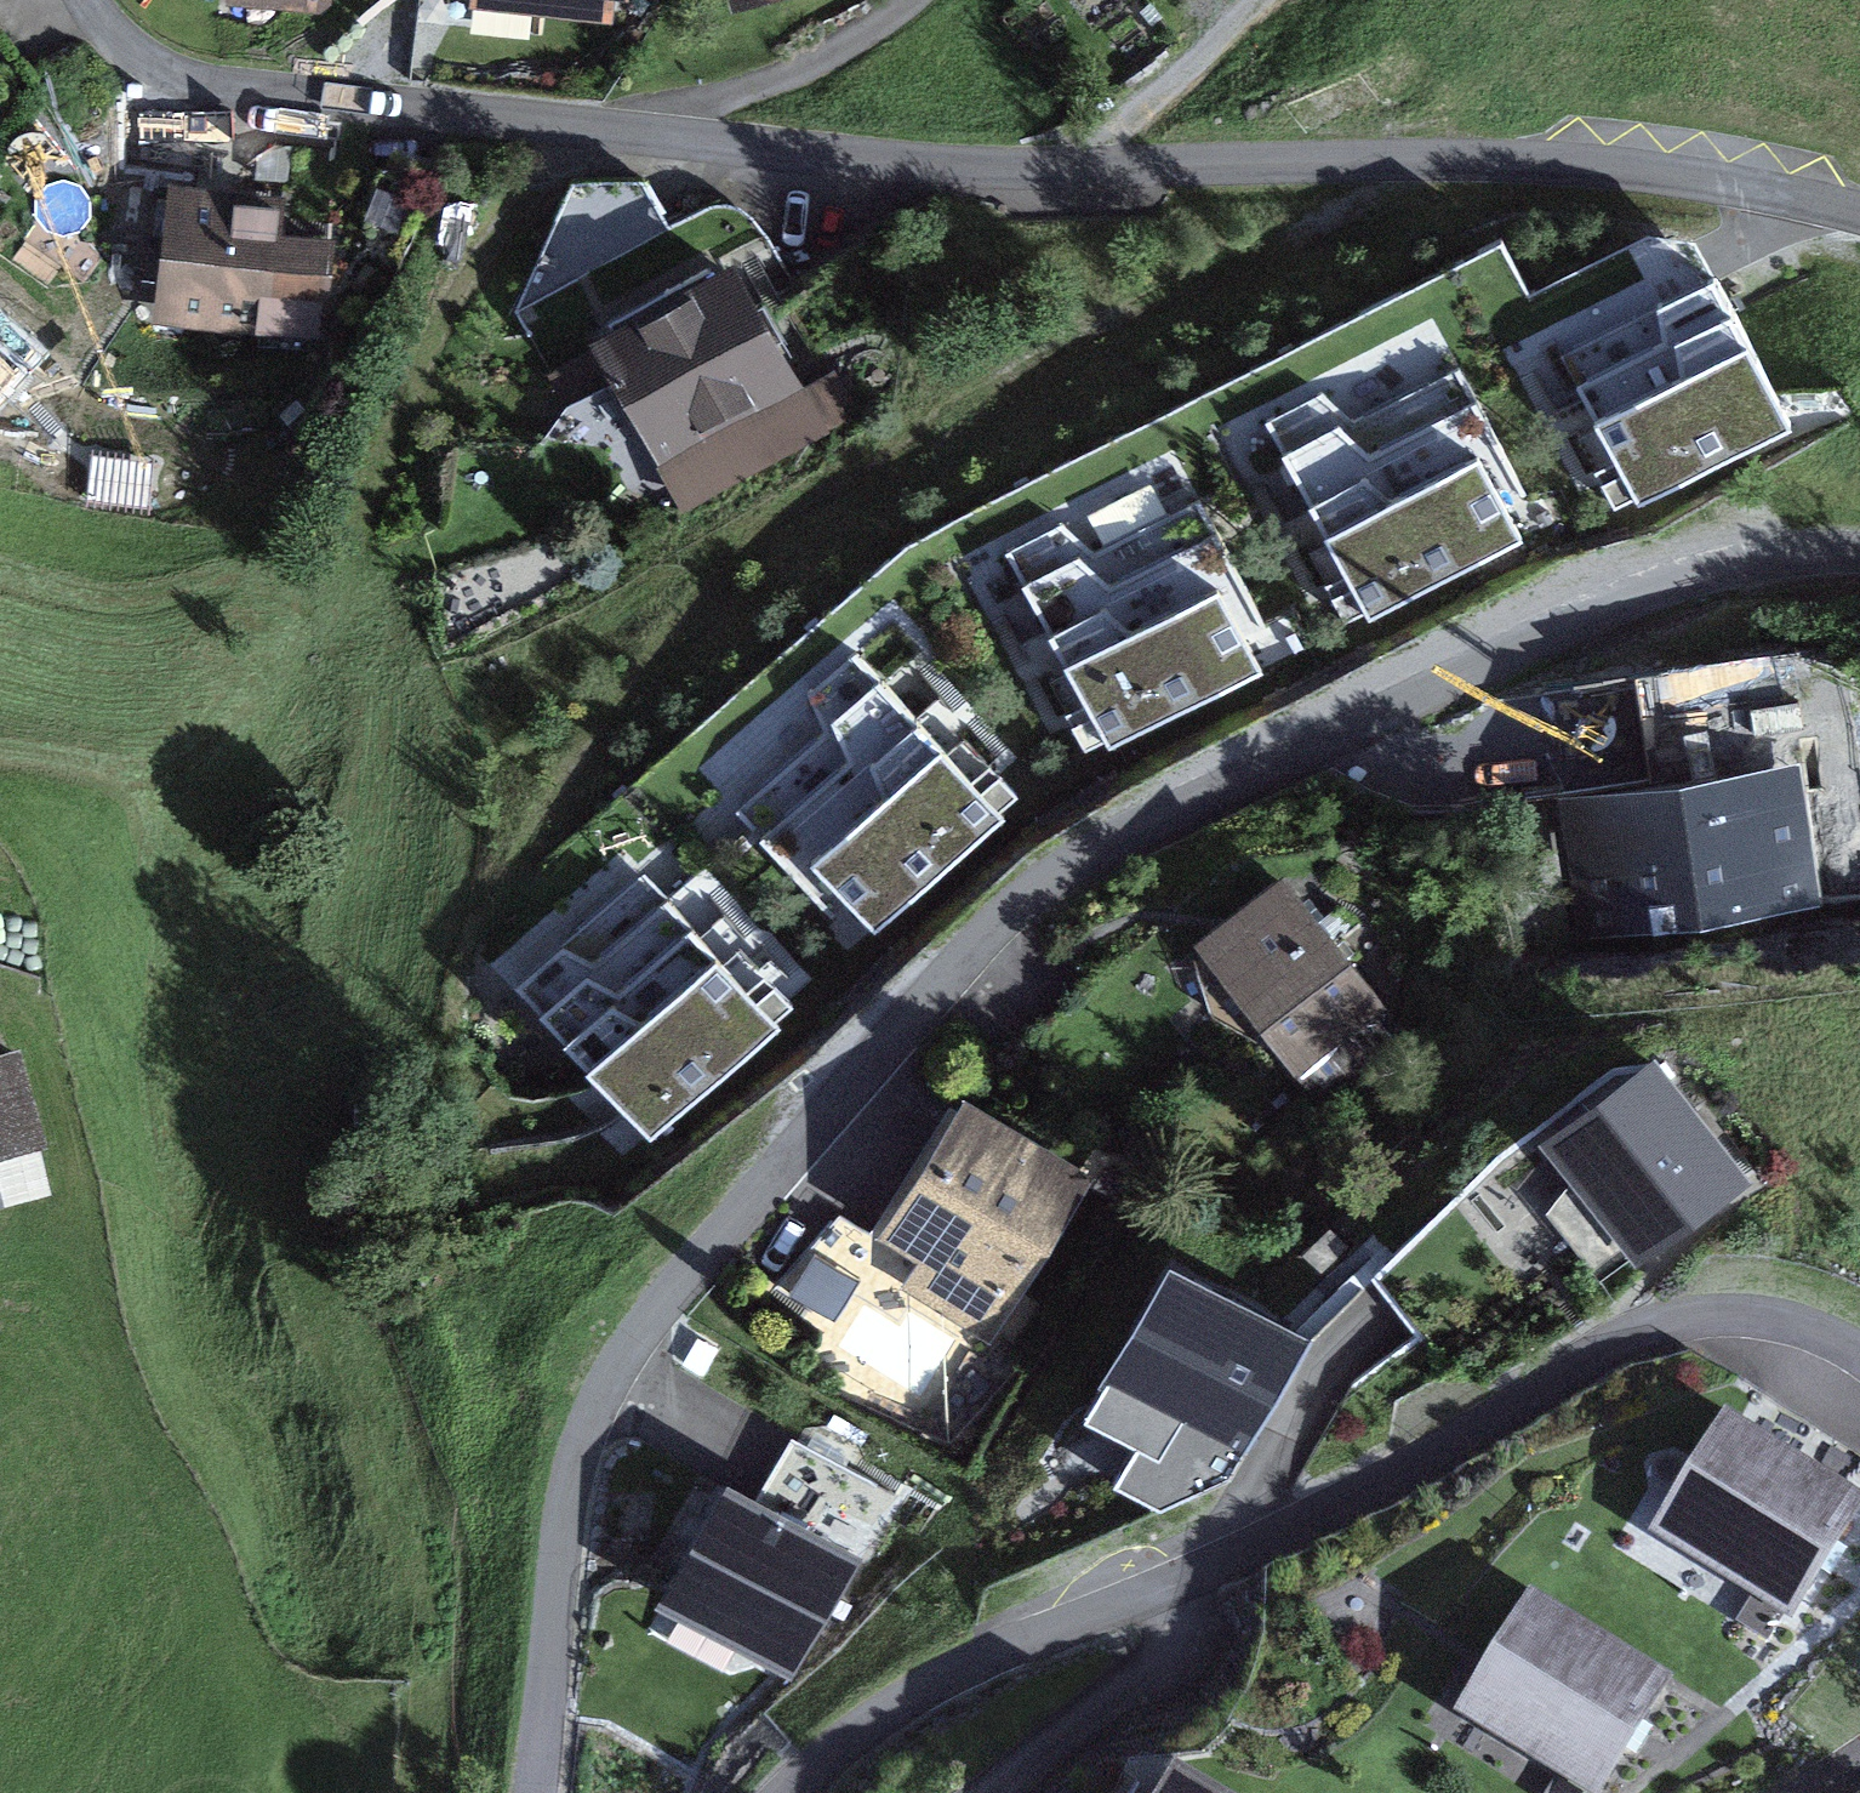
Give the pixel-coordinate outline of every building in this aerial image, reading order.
[(226,5),(324,14),(334,7),(334,0),(227,0),(226,5)] [(471,9),(547,17),(612,26),(615,3),(628,5),(629,0),(472,0),(471,9)] [(291,194),(168,184),(156,325),(261,334),(260,351),(329,357),(340,238),(287,234),(291,194)] [(761,309),(736,265),(587,349),(589,353),(612,388),(682,513),(858,414),(835,374),(804,391),(761,309)] [(1658,316),(1717,290),(1706,270),(1652,296),(1645,284),(1546,332),(1576,392),(1658,347),(1658,316)] [(1673,354),(1736,324),(1717,290),(1658,316),(1658,347),(1576,392),(1594,429),(1679,388),(1673,354)] [(1794,438),(1736,324),(1673,354),(1679,388),(1594,429),(1579,440),(1598,479),(1616,470),(1621,479),(1600,489),(1614,515),(1635,505),(1640,515),(1794,438)] [(555,372),(549,377),(568,412),(612,388),(589,353),(555,372)] [(1373,459),(1482,403),(1463,366),(1353,422),(1322,391),(1262,425),(1282,461),(1339,429),(1373,459)] [(1478,465),(1508,520),(1535,506),(1482,403),(1373,459),(1339,429),(1282,461),(1311,513),(1366,482),(1396,508),(1478,465)] [(1369,631),(1524,549),(1517,537),(1508,520),(1478,465),(1396,508),(1366,482),(1311,513),(1307,514),(1342,580),(1324,590),(1346,632),(1364,622),(1369,631)] [(1112,591),(1218,535),(1201,501),(1094,557),(1063,526),(1003,558),(1022,595),(1079,565),(1112,591)] [(1216,599),(1247,659),(1276,644),(1218,535),(1112,591),(1079,565),(1022,595),(1050,648),(1106,618),(1134,641),(1216,599)] [(1110,762),(1261,682),(1256,674),(1247,659),(1216,599),(1134,641),(1106,618),(1050,648),(1068,682),(1051,691),(1068,724),(1086,715),(1094,729),(1075,739),(1083,754),(1087,762),(1105,753),(1110,762)] [(1648,761),(1679,759),(1804,753),(1822,909),(1859,906),(1859,737),(1854,684),(1792,640),(1636,662),(1648,761)] [(832,730),(883,688),(857,656),(810,695),(825,739),(734,818),(758,846),(849,768),(832,730)] [(870,776),(921,733),(883,688),(832,730),(849,768),(758,846),(830,930),(849,913),(814,872),(882,812),(870,776)] [(876,947),(1009,833),(1001,824),(1019,808),(1000,786),(980,803),(921,733),(870,776),(882,812),(814,872),(849,913),(876,947)] [(1639,762),(1560,781),(1579,942),(1822,914),(1822,909),(1804,753),(1679,759),(1648,761),(1639,762)] [(1388,996),(1284,861),(1193,931),(1297,1066),(1388,996)] [(596,973),(672,909),(645,877),(587,927),(536,971),(539,975),(562,955),(596,973)] [(620,1003),(694,937),(672,909),(596,973),(562,955),(539,975),(513,996),(540,1027),(588,987),(620,1003)] [(648,1035),(717,971),(721,967),(694,937),(620,1003),(588,987),(540,1027),(566,1059),(611,1021),(648,1035)] [(648,1153),(779,1036),(771,1027),(787,1014),(764,989),(747,1004),(717,971),(648,1035),(611,1021),(566,1059),(648,1153)] [(1656,1035),(1537,1121),(1574,1171),(1549,1203),(1601,1275),(1632,1253),(1637,1261),(1757,1174),(1656,1035)] [(56,1189),(21,1037),(0,1042),(0,1202),(56,1189)] [(1090,1161),(963,1079),(873,1218),(924,1251),(905,1280),(982,1331),(1090,1161)] [(1319,1329),(1171,1239),(1098,1358),(1106,1363),(1085,1398),(1098,1422),(1131,1443),(1106,1482),(1155,1512),(1233,1471),(1319,1329)] [(835,1313),(861,1273),(815,1244),(790,1284),(835,1313)] [(1725,1405),(1649,1530),(1754,1593),(1738,1620),(1771,1639),(1785,1616),(1794,1622),(1859,1513),(1859,1486),(1725,1405)] [(763,1483),(729,1463),(656,1589),(675,1599),(665,1616),(721,1649),(731,1632),(794,1668),(867,1543),(853,1534),(763,1483)] [(1531,1583),(1454,1709),(1559,1774),(1547,1792),(1589,1792),(1590,1792),(1603,1792),(1630,1750),(1638,1755),(1685,1677),(1531,1583)] [(1176,1761),(1159,1792),(1230,1792),(1176,1761)] [(1136,1781),(1129,1792),(1157,1792),(1136,1781)]
